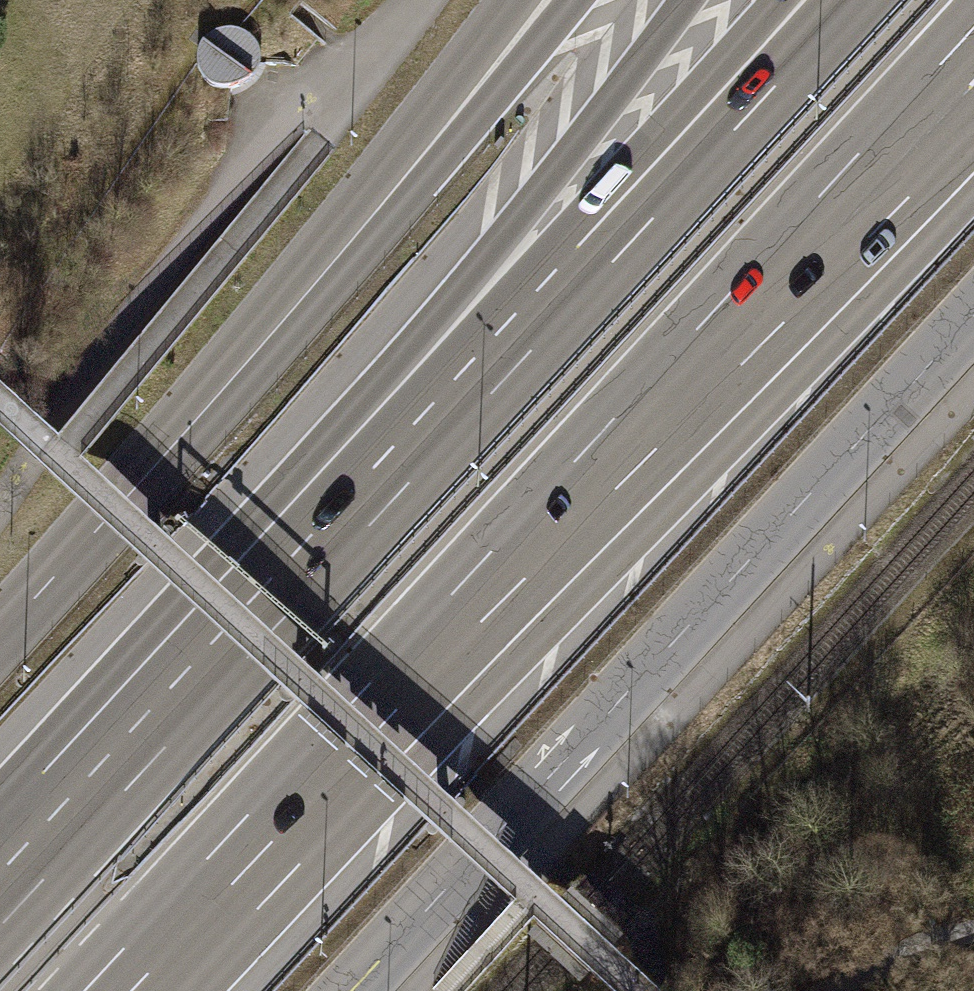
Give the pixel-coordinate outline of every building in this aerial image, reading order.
[(232,92),(239,90),(249,86),(257,80),(262,71),(264,61),(258,56),(257,46),(253,37),(246,30),(237,25),(227,24),(217,26),(208,31),(201,38),(197,48),(197,58),(199,68),(205,76),(213,82),(223,85),(231,86),(232,92)]
